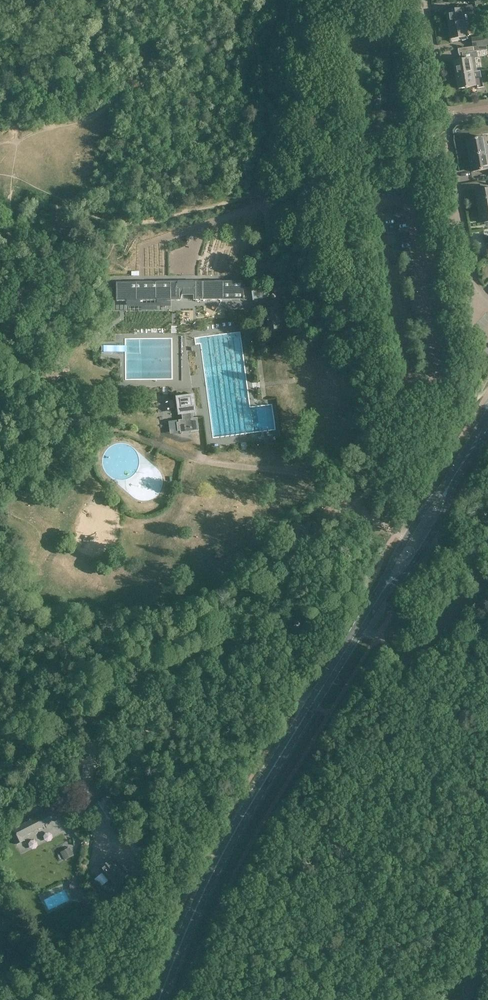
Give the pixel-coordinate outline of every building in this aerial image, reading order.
[(466,22),(466,23),(471,22),(470,13),(473,12),(472,5),(447,8),(449,25),(466,22)] [(468,39),(466,23),(466,22),(449,25),(452,41),(468,39)] [(472,38),(474,46),(487,44),(487,36),(472,38)] [(478,71),(475,58),(478,57),(477,51),(480,50),(479,46),(459,49),(459,54),(463,54),(464,59),(455,61),(457,74),(478,71)] [(483,87),(481,71),(478,71),(457,74),(459,88),(467,87),(467,88),(477,86),(478,88),(483,87)] [(468,140),(471,156),(487,153),(487,149),(486,137),(468,140)] [(487,169),(487,153),(471,156),(474,171),(487,169)] [(477,191),(480,207),(487,205),(487,189),(477,191)] [(483,223),(487,222),(487,205),(480,207),(483,223)] [(180,282),(129,282),(129,288),(130,300),(183,300),(183,294),(193,294),(193,300),(242,299),(243,299),(242,281),(183,282),(180,282)] [(254,287),(251,287),(253,300),(260,299),(265,298),(264,287),(260,287),(254,287)] [(396,388),(393,393),(397,397),(401,392),(396,388)] [(193,418),(192,409),(196,409),(194,394),(175,396),(177,411),(181,411),(182,419),(178,420),(180,433),(198,430),(197,417),(193,418)] [(105,796),(97,802),(109,820),(110,819),(119,812),(105,796)] [(9,830),(16,844),(23,840),(22,837),(42,826),(41,826),(53,820),(54,821),(66,816),(60,805),(62,804),(60,800),(47,807),(49,811),(18,827),(18,826),(9,830)] [(120,816),(110,824),(119,836),(129,827),(120,816)] [(130,834),(125,837),(136,855),(141,852),(130,834)] [(70,849),(61,854),(64,859),(73,855),(70,849)] [(133,871),(119,853),(108,861),(122,879),(133,871)]
